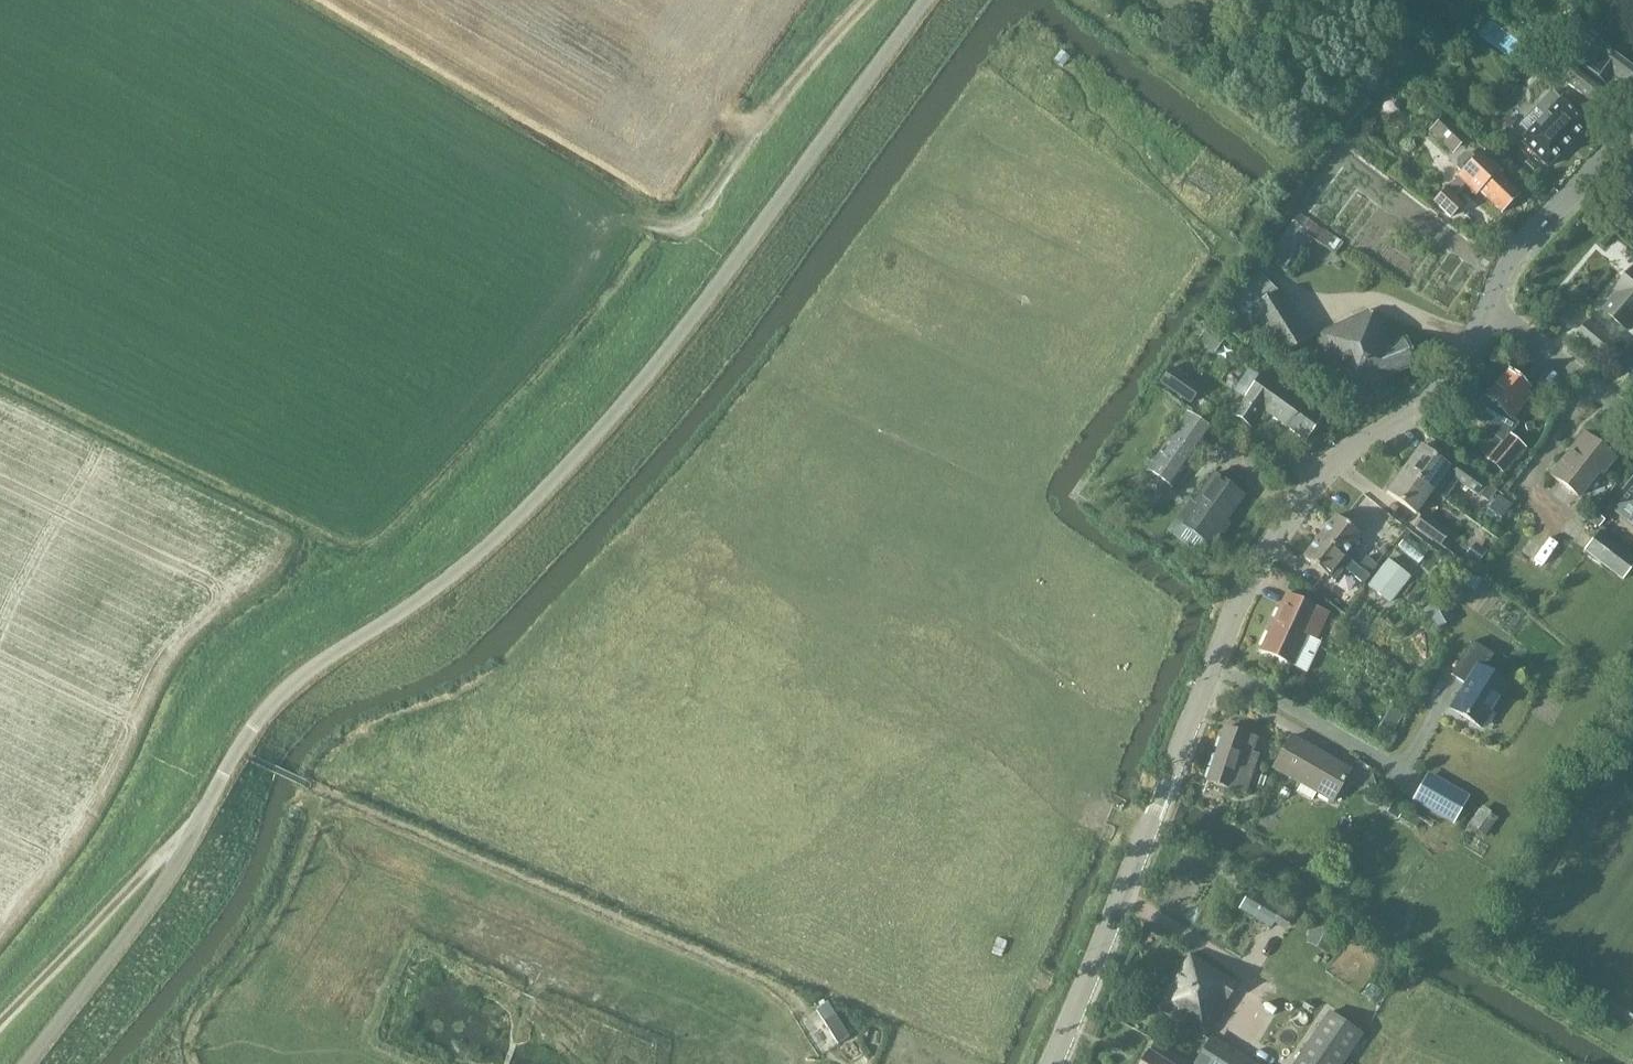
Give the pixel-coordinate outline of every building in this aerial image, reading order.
[(1603,34),(1592,26),(1587,26),(1575,43),(1577,49),(1568,60),(1597,81),(1605,71),(1626,86),(1632,77),(1632,56),(1603,34)] [(1613,98),(1573,67),(1563,81),(1602,111),(1613,98)] [(1509,138),(1543,170),(1586,127),(1552,94),(1509,138)] [(1452,155),(1468,138),(1444,115),(1427,131),(1452,155)] [(1499,170),(1481,151),(1474,158),(1470,153),(1463,153),(1455,160),(1455,168),(1459,173),(1456,176),(1475,194),(1478,191),(1501,213),(1519,195),(1496,173),(1499,170)] [(1462,205),(1445,188),(1431,202),(1449,219),(1462,205)] [(1317,228),(1302,217),(1297,214),(1288,226),(1289,226),(1265,260),(1282,272),(1308,239),(1334,255),(1342,244),(1317,228)] [(1306,340),(1277,291),(1251,268),(1222,286),(1230,300),(1212,312),(1221,328),(1237,339),(1252,330),(1257,339),(1269,332),(1282,355),(1306,340)] [(1618,294),(1603,311),(1627,331),(1632,324),(1632,271),(1615,292),(1618,294)] [(1584,324),(1584,299),(1573,300),(1573,324),(1584,324)] [(1370,312),(1314,335),(1342,396),(1415,365),(1404,338),(1388,345),(1379,326),(1377,327),(1370,312)] [(1615,343),(1590,322),(1578,337),(1603,359),(1615,343)] [(1225,337),(1209,324),(1196,340),(1213,353),(1225,337)] [(1619,368),(1630,378),(1632,375),(1632,352),(1619,368)] [(1483,397),(1469,414),(1501,442),(1485,459),(1502,473),(1523,448),(1507,434),(1515,424),(1510,420),(1530,397),(1525,392),(1529,388),(1507,370),(1483,397)] [(1185,384),(1168,371),(1159,383),(1176,396),(1185,384)] [(1322,416),(1261,371),(1229,414),(1249,429),(1262,412),(1303,442),(1322,416)] [(1213,431),(1185,411),(1144,470),(1172,489),(1213,431)] [(1583,435),(1549,479),(1578,502),(1613,458),(1583,435)] [(1418,448),(1402,471),(1431,492),(1439,497),(1453,479),(1471,492),(1472,489),(1479,479),(1442,453),(1436,461),(1418,448)] [(1415,514),(1431,492),(1402,471),(1386,493),(1415,514)] [(1242,496),(1212,475),(1192,503),(1188,500),(1174,520),(1212,547),(1227,525),(1224,523),(1242,496)] [(1483,497),(1490,487),(1484,482),(1479,479),(1472,489),(1483,497)] [(1612,506),(1632,523),(1632,480),(1612,506)] [(1598,528),(1603,520),(1593,511),(1586,518),(1598,528)] [(1439,545),(1448,534),(1422,515),(1413,527),(1439,545)] [(1335,516),(1318,537),(1343,556),(1360,535),(1335,516)] [(1632,565),(1632,560),(1596,533),(1582,551),(1622,580),(1632,565)] [(1327,577),(1343,556),(1318,537),(1302,558),(1327,577)] [(1561,548),(1548,563),(1558,572),(1571,557),(1561,548)] [(1365,556),(1357,567),(1367,575),(1375,564),(1365,556)] [(1408,577),(1387,561),(1378,573),(1368,586),(1389,603),(1408,577)] [(1367,575),(1357,567),(1349,578),(1359,585),(1359,586),(1362,582),(1367,575)] [(1286,594),(1260,651),(1292,666),(1306,672),(1319,642),(1316,640),(1328,614),(1286,594)] [(1480,728),(1506,685),(1483,670),(1492,655),(1471,642),(1450,675),(1465,685),(1450,709),(1480,728)] [(1206,781),(1243,793),(1255,757),(1241,752),(1245,739),(1223,731),(1206,781)] [(1272,768),(1331,802),(1350,770),(1290,736),(1272,768)] [(1266,774),(1262,772),(1259,771),(1256,778),(1263,781),(1266,774)] [(1465,800),(1426,778),(1413,801),(1451,823),(1465,800)] [(1495,820),(1478,809),(1465,828),(1482,839),(1495,820)] [(1231,924),(1269,947),(1270,945),(1277,934),(1299,948),(1311,928),(1261,897),(1257,904),(1247,898),(1231,924)] [(1001,927),(995,944),(1006,948),(1012,931),(1001,927)] [(1236,983),(1189,954),(1156,1008),(1203,1037),(1236,983)] [(852,1041),(828,1003),(817,1010),(840,1048),(852,1041)] [(1292,1063),(1342,1063),(1362,1035),(1328,1011),(1292,1063)] [(1204,1048),(1194,1063),(1247,1063),(1209,1041),(1204,1048)] [(1147,1054),(1141,1063),(1164,1063),(1147,1054)]
